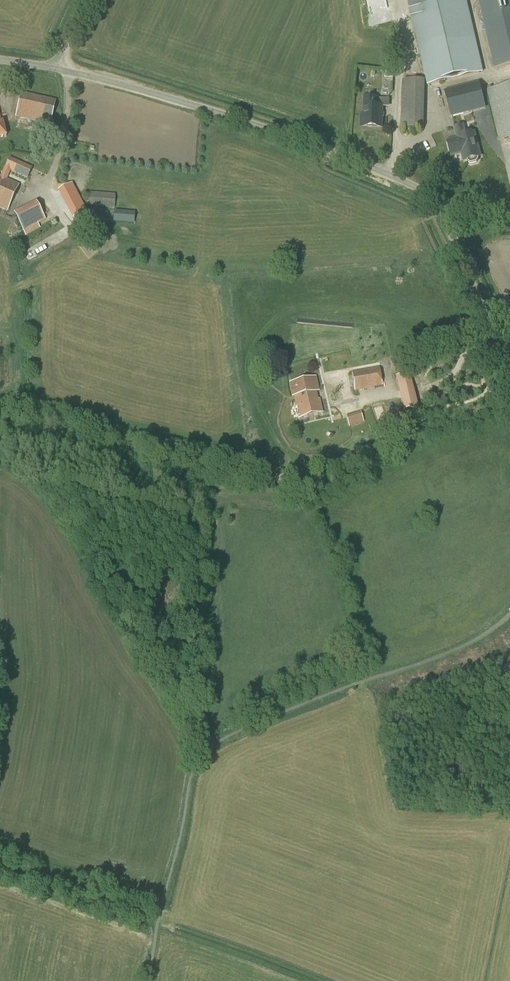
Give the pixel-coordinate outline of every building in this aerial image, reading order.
[(387,12),(385,0),(366,0),(368,15),(387,12)] [(427,85),(483,72),(466,0),(408,0),(427,85)] [(494,69),(509,65),(509,0),(478,0),(494,69)] [(422,96),(423,80),(403,79),(402,96),(422,96)] [(488,90),(501,140),(509,138),(509,84),(488,90)] [(487,111),(480,86),(447,95),(451,110),(463,106),(466,116),(487,111)] [(50,125),(56,100),(21,92),(15,117),(50,125)] [(422,121),(422,96),(402,96),(401,120),(422,121)] [(382,128),(382,107),(377,107),(377,98),(364,98),(364,116),(361,116),(361,127),(382,128)] [(401,120),(401,128),(421,129),(422,121),(401,120)] [(466,135),(464,126),(456,128),(458,139),(449,141),(453,156),(463,153),(465,160),(468,159),(469,162),(472,164),(477,163),(479,160),(478,157),(481,156),(475,133),(466,135)] [(32,168),(9,158),(5,168),(4,168),(1,177),(0,176),(0,208),(7,211),(19,185),(6,179),(10,171),(27,178),(32,168)] [(114,208),(115,194),(89,192),(88,206),(114,208)] [(73,217),(85,211),(78,198),(66,204),(73,217)] [(23,231),(45,220),(36,202),(14,213),(23,231)] [(134,224),(135,212),(114,210),(114,222),(134,224)] [(379,367),(352,372),(355,391),(382,386),(379,367)] [(410,374),(396,377),(400,395),(403,410),(418,407),(410,374)] [(322,413),(318,392),(319,391),(316,377),(289,383),(292,396),(294,396),(299,418),(322,413)] [(377,425),(389,421),(382,401),(371,405),(377,425)] [(349,426),(364,422),(361,411),(346,415),(349,426)]
